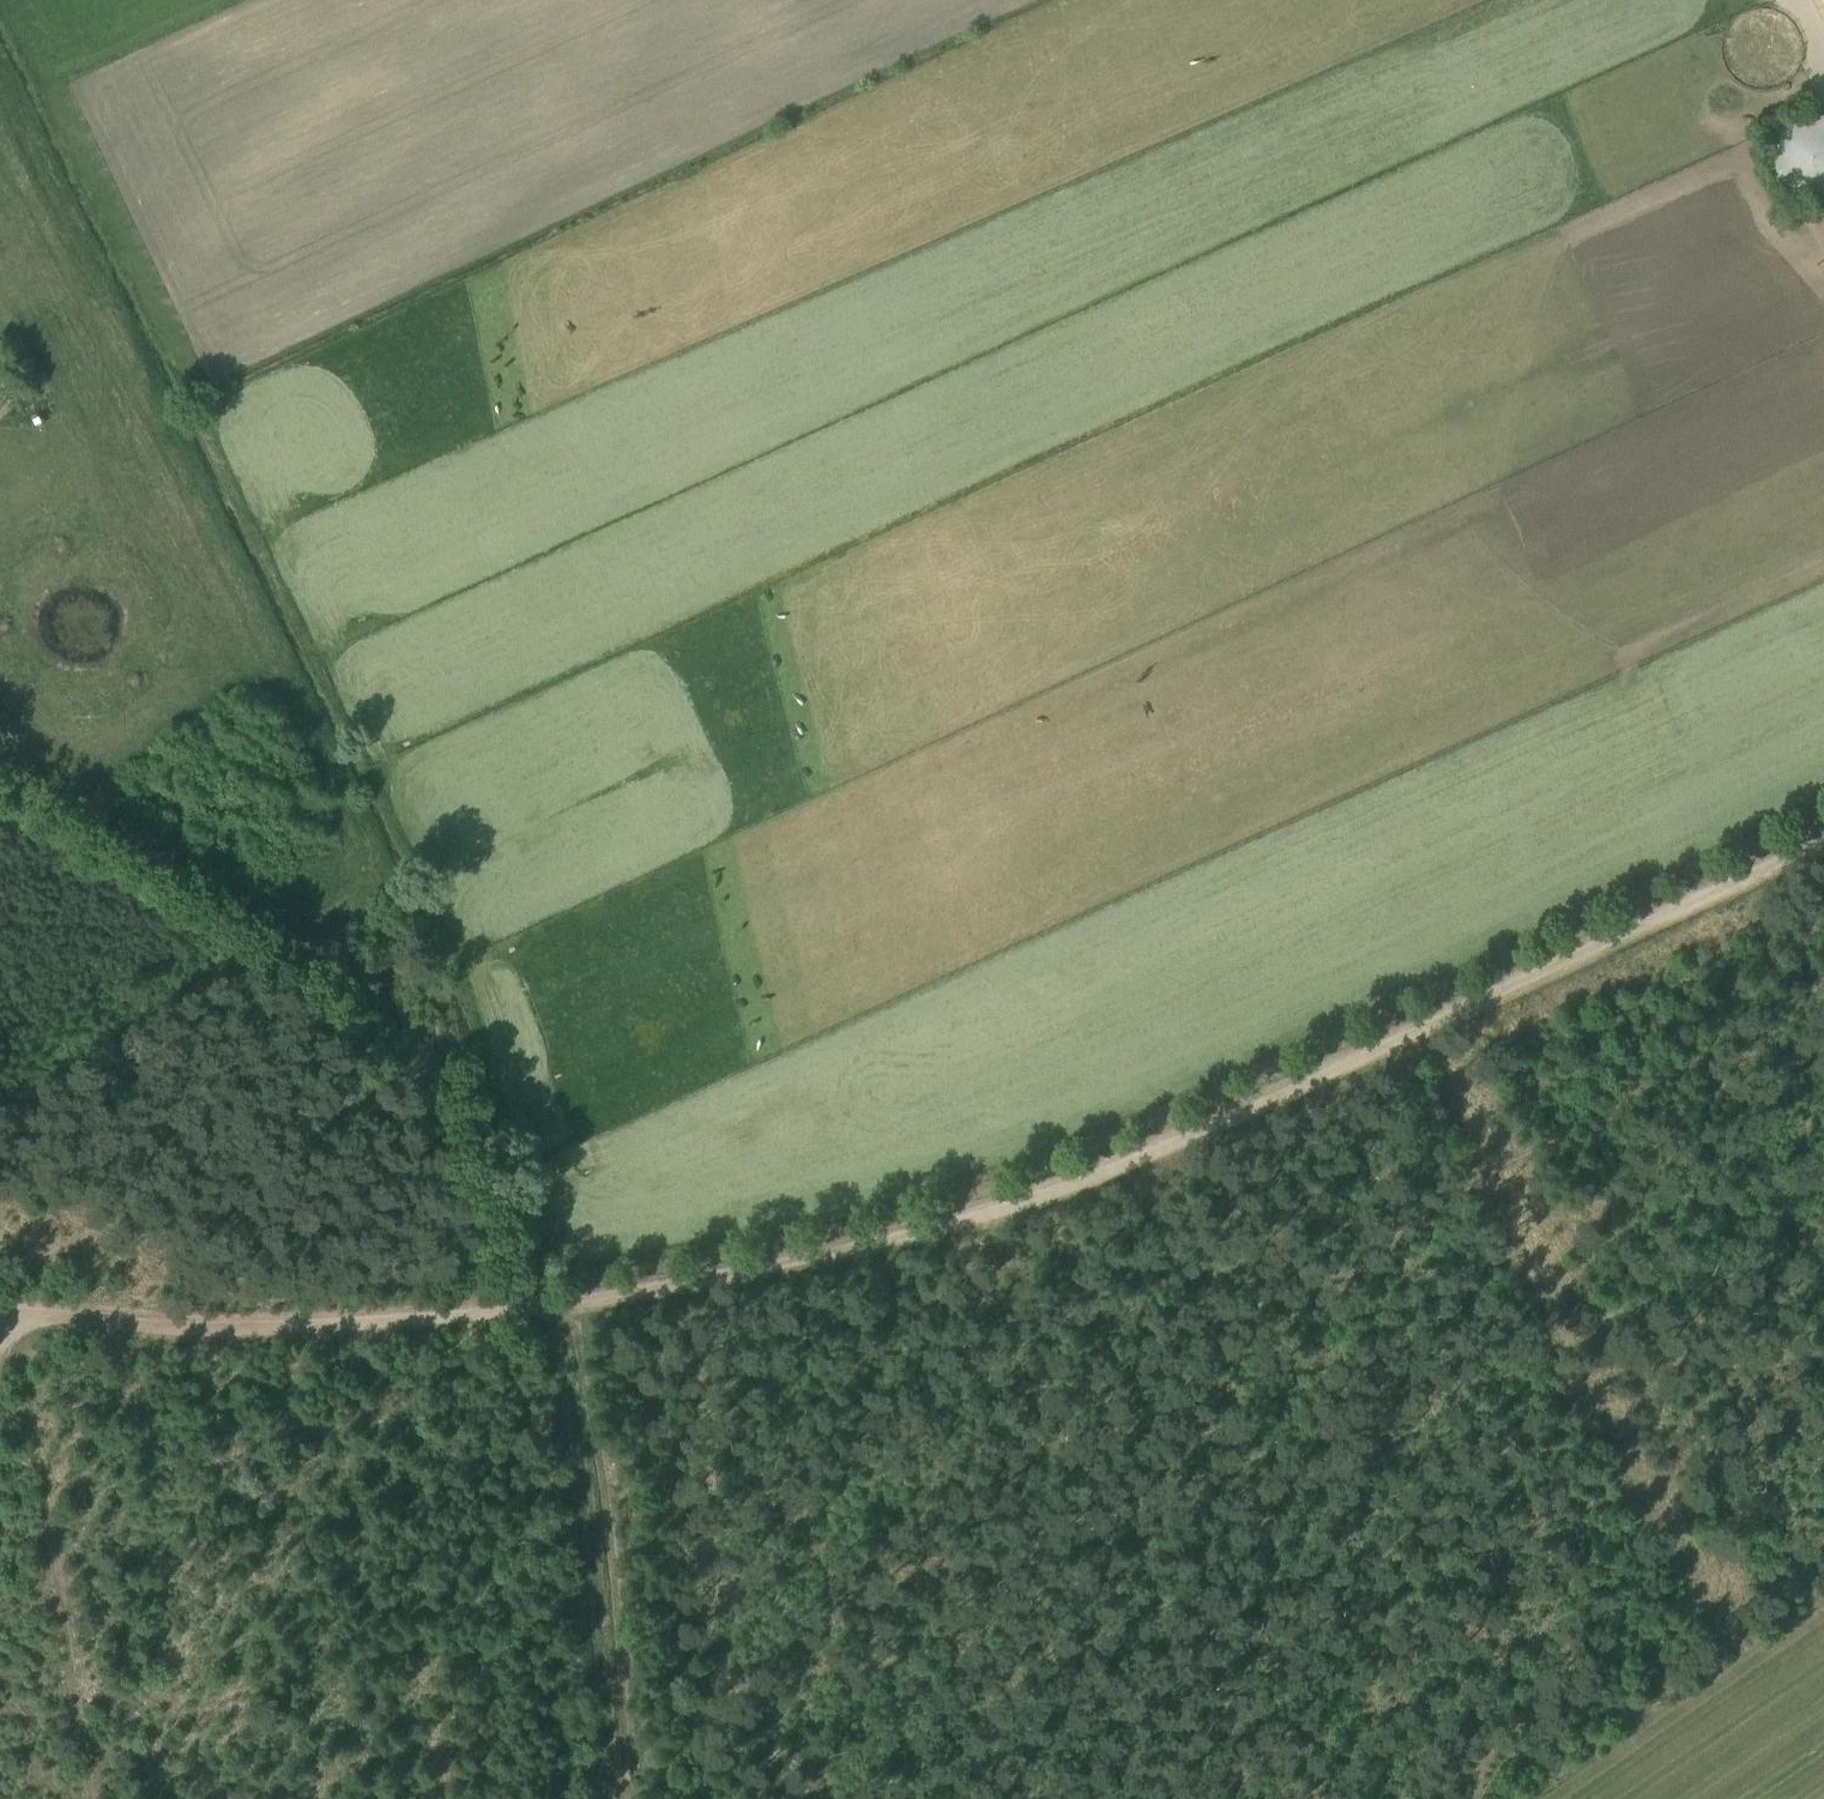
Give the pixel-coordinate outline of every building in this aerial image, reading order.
[(1772,160),(1773,163),(1774,167),(1775,171),(1776,174),(1778,177),(1780,180),(1782,183),(1785,186),(1787,188),(1790,191),(1793,193),(1797,194),(1800,196),(1803,197),(1807,198),(1811,198),(1814,198),(1818,198),(1822,198),(1823,197),(1823,115),(1822,115),(1818,114),(1815,114),(1811,114),(1807,114),(1804,115),(1800,116),(1797,118),(1793,119),(1790,121),(1787,124),(1785,126),(1782,129),(1780,132),(1778,135),(1776,138),(1775,142),(1774,145),(1773,149),(1772,152),(1772,156),(1772,160)]
